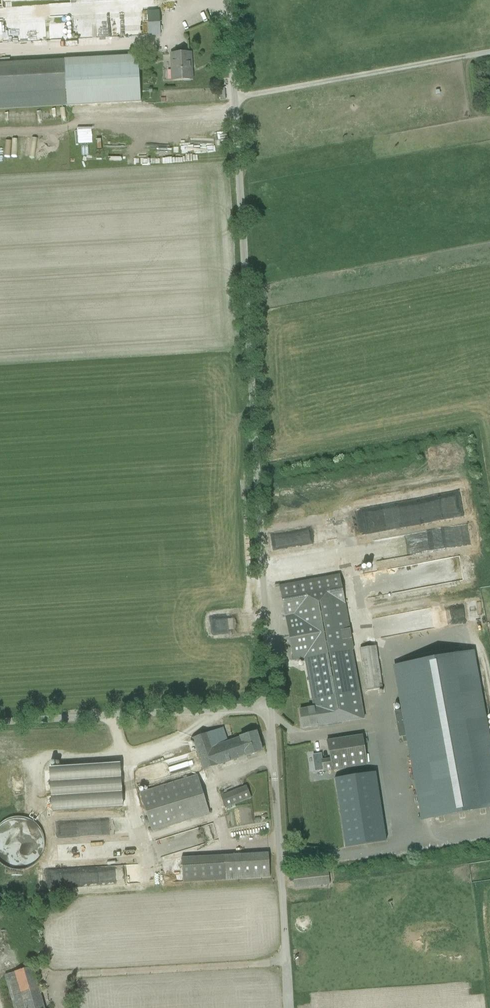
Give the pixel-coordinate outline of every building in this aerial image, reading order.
[(171,54),(173,81),(192,80),(191,53),(171,54)] [(129,57),(76,59),(65,60),(66,79),(130,76),(129,57)] [(66,106),(64,61),(0,64),(0,110),(66,106)] [(271,550),(297,544),(295,532),(269,537),(271,550)] [(285,617),(286,617),(294,660),(305,658),(314,707),(300,710),(303,729),(365,719),(345,606),(346,606),(340,574),(280,586),(285,617)] [(465,607),(441,608),(442,624),(466,623),(465,607)] [(366,690),(383,687),(381,676),(376,646),(359,648),(366,690)] [(472,652),(395,666),(423,820),(489,808),(489,750),(472,652)] [(247,756),(262,751),(256,732),(228,742),(223,728),(192,739),(203,771),(247,756)] [(330,759),(332,771),(343,769),(338,739),(327,741),(330,759)] [(324,770),(323,760),(322,753),(312,755),(315,772),(324,770)] [(122,763),(50,766),(52,811),(124,807),(122,763)] [(198,775),(140,792),(152,831),(210,814),(198,775)] [(385,844),(373,775),(333,782),(346,851),(385,844)] [(247,786),(221,796),(225,808),(252,798),(247,786)] [(39,847),(40,820),(1,819),(1,861),(35,862),(35,847),(39,847)] [(259,854),(181,858),(183,883),(270,877),(269,853),(259,854)] [(294,884),(304,883),(330,880),(328,869),(293,872),(294,884)] [(33,967),(5,975),(15,1007),(45,1007),(33,967)]
